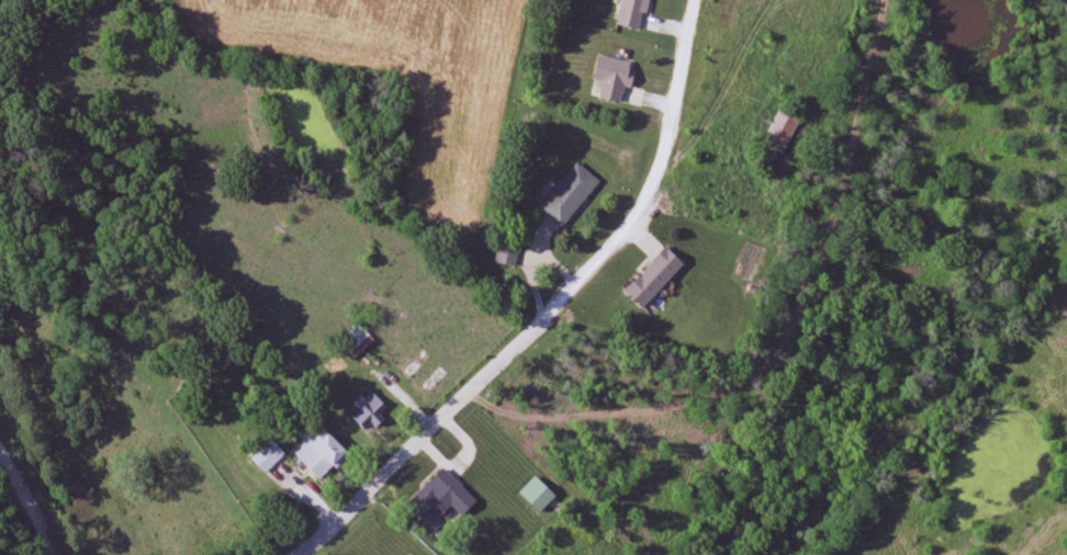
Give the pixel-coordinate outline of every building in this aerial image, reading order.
[(642,31),(649,0),(623,0),(617,25),(642,31)] [(599,99),(621,104),(625,86),(631,87),(637,64),(601,56),(595,81),(603,83),(599,99)] [(780,111),(763,143),(771,147),(759,169),(771,175),(799,121),(796,119),(802,107),(793,102),(787,114),(780,111)] [(565,230),(600,180),(575,163),(540,213),(565,230)] [(519,241),(499,240),(497,266),(518,267),(519,241)] [(625,291),(643,309),(685,266),(667,248),(625,291)] [(354,361),(375,339),(358,324),(338,346),(354,361)] [(356,404),(361,411),(354,417),(366,434),(386,420),(381,413),(387,409),(374,391),(356,404)] [(298,452),(314,481),(348,462),(331,432),(298,452)] [(478,501),(442,469),(405,509),(433,534),(455,509),(464,517),(478,501)] [(540,514),(557,497),(536,476),(519,493),(540,514)]
